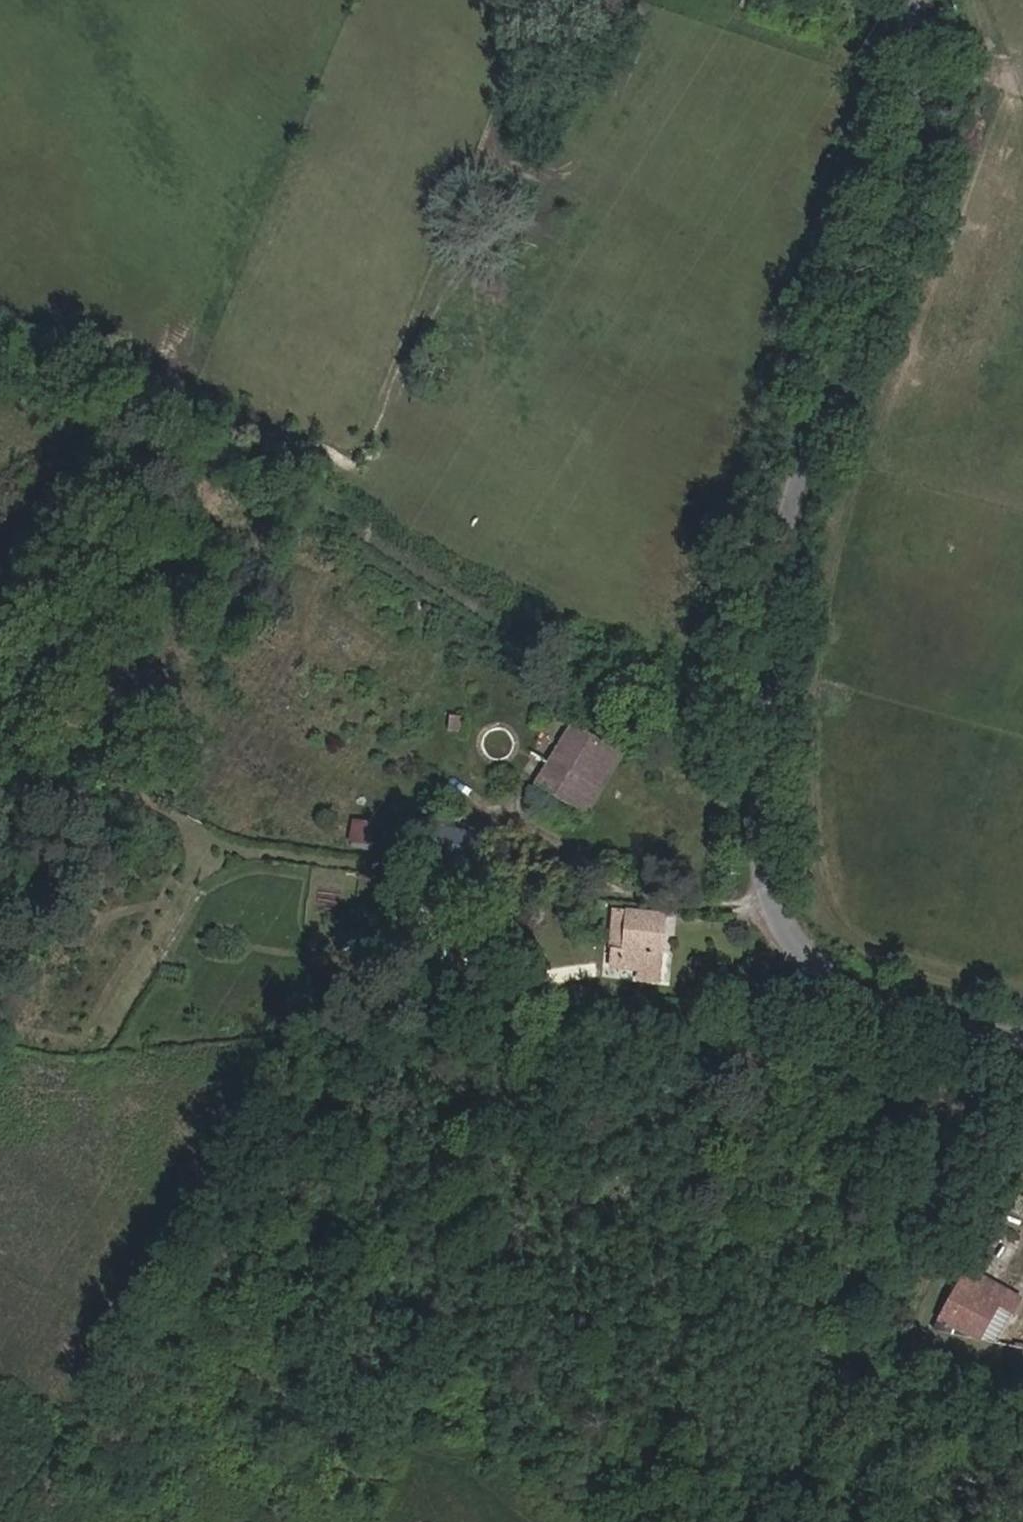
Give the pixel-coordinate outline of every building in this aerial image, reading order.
[(545,781),(585,804),(614,757),(574,733),(545,781)] [(467,855),(472,827),(431,821),(427,849),(467,855)] [(637,978),(659,981),(665,915),(616,910),(612,965),(638,968),(637,978)] [(460,945),(462,931),(441,928),(439,942),(460,945)] [(1015,1314),(997,1306),(1007,1290),(966,1268),(934,1329),(1000,1342),(1015,1314)] [(1015,1314),(1022,1299),(1007,1290),(997,1306),(1015,1314)]
